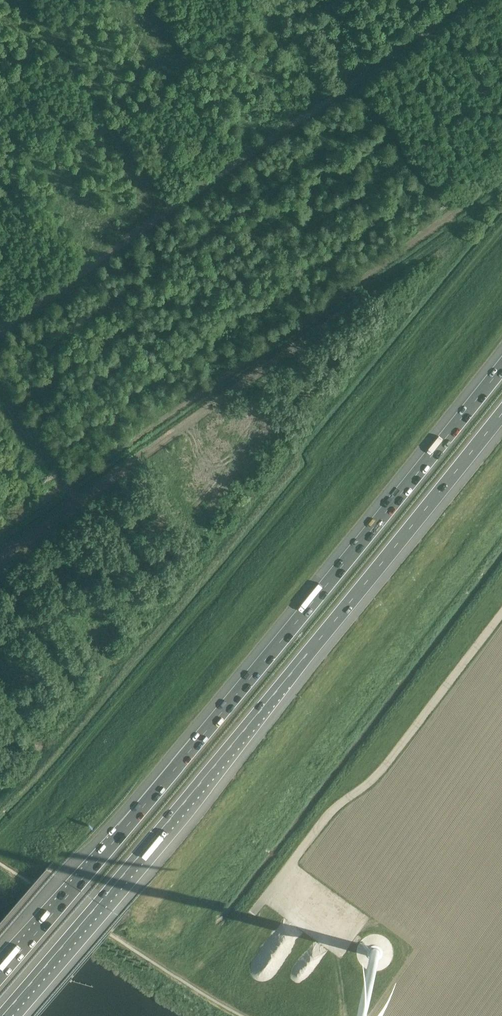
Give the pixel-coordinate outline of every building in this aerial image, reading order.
[(368,949),(367,952),(367,955),(369,958),(372,959),(375,960),(378,959),(381,957),(382,955),(383,952),(382,949),(380,946),(378,944),(375,944),(372,945),(369,947),(368,949)]
